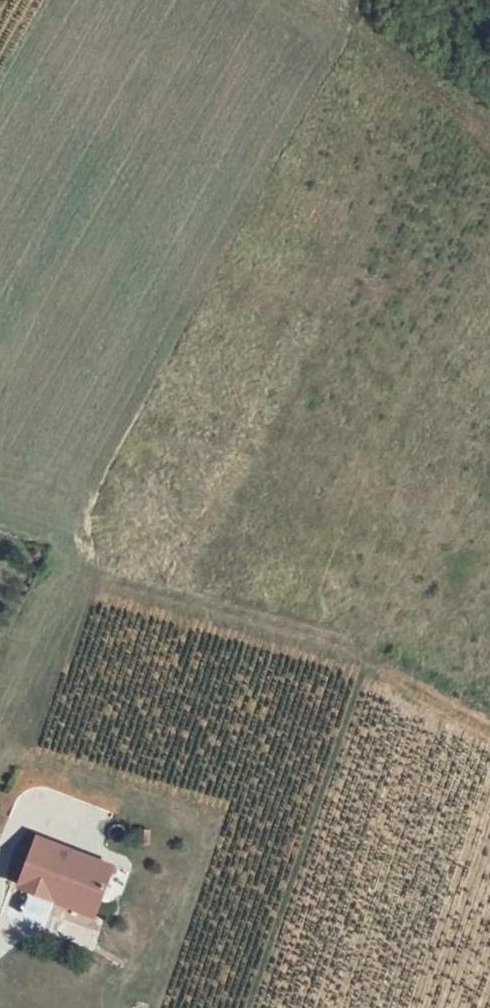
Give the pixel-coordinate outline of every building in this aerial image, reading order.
[(118,870),(41,841),(23,890),(99,919),(118,870)]
